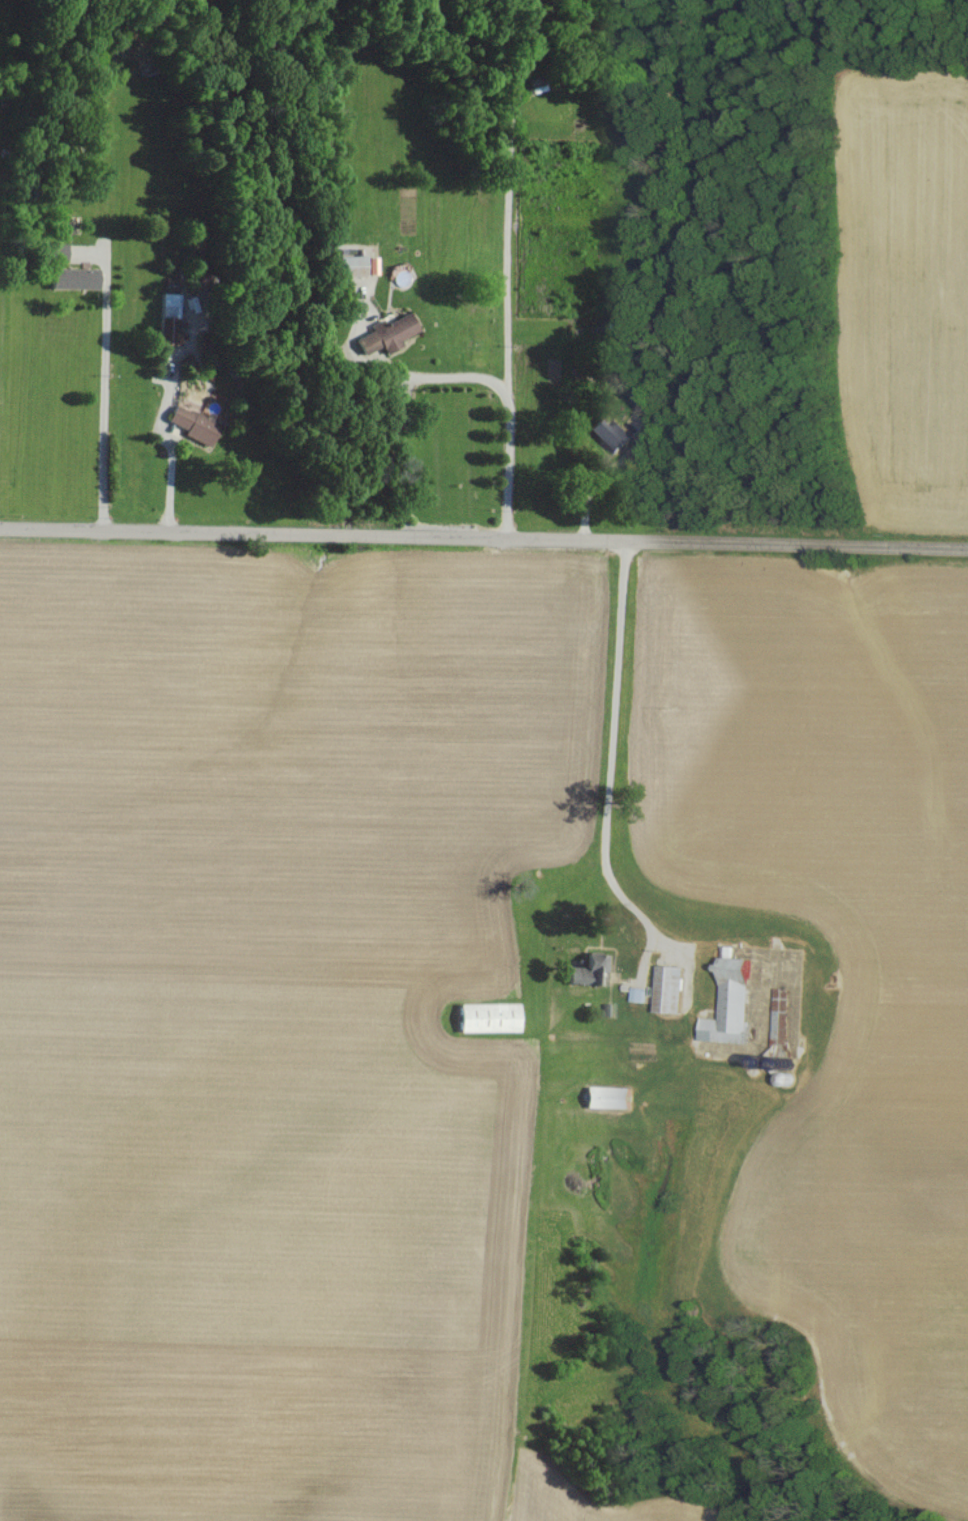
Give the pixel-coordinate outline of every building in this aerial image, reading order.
[(61,260),(61,243),(45,243),(45,260),(61,260)] [(92,268),(46,267),(45,287),(92,288),(92,268)] [(350,335),(358,354),(378,345),(381,352),(398,345),(395,339),(414,331),(406,311),(350,335)] [(205,444),(215,422),(170,403),(164,420),(182,427),(179,434),(205,444)] [(613,420),(609,424),(599,415),(586,429),(613,453),(629,435),(613,420)] [(579,966),(563,965),(563,981),(601,983),(602,970),(609,970),(610,952),(580,951),(579,966)] [(696,1039),(744,1041),(747,956),(717,955),(715,1017),(697,1017),(696,1039)] [(680,964),(653,964),(652,1011),(679,1011),(680,964)] [(454,1002),(454,1031),(513,1030),(513,1001),(454,1002)] [(626,1107),(626,1086),(581,1085),(581,1106),(626,1107)]
